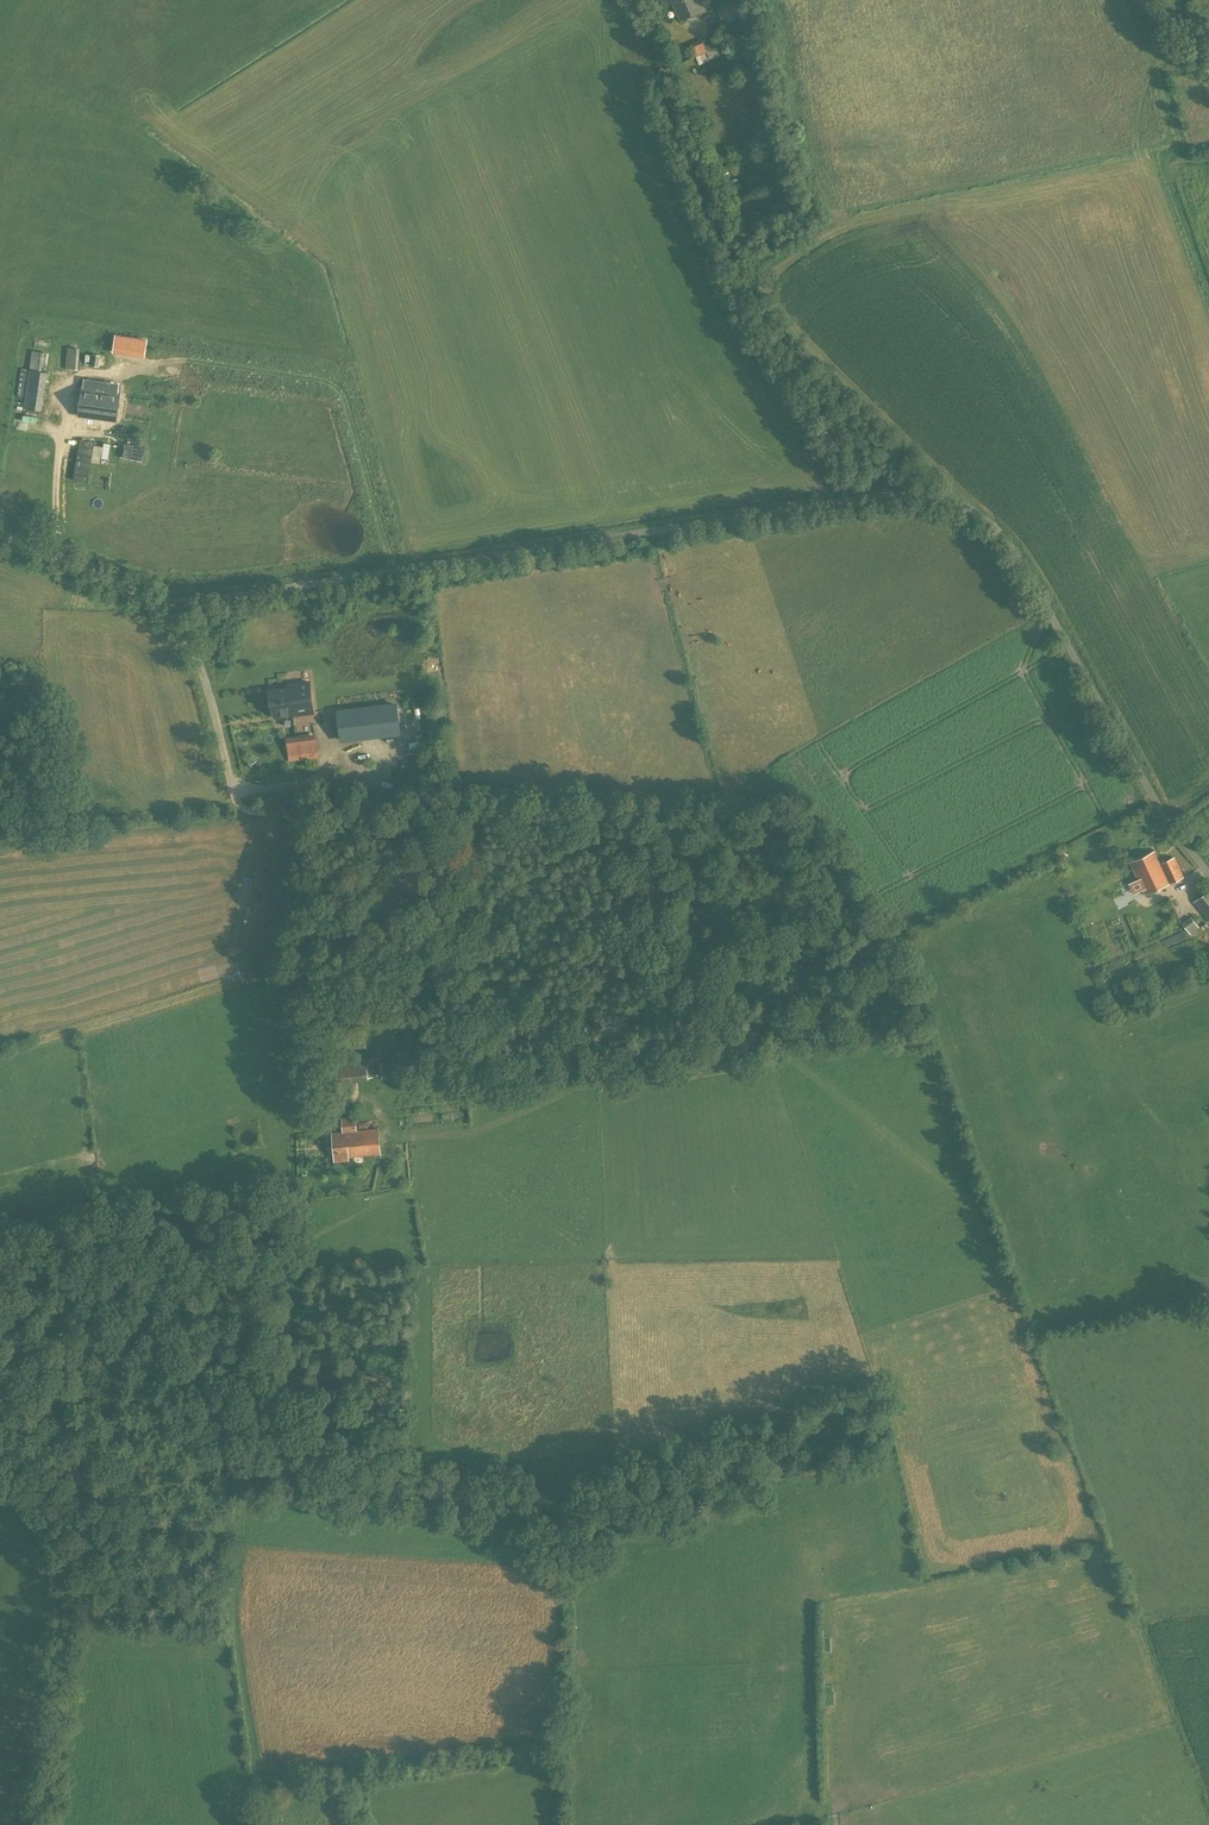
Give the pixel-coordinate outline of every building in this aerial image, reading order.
[(703,10),(699,0),(671,0),(680,20),(703,10)] [(747,22),(736,0),(717,8),(724,26),(734,21),(736,27),(747,22)] [(722,56),(715,40),(704,44),(702,38),(690,43),(691,45),(696,57),(699,65),(709,60),(710,61),(722,56)] [(112,352),(122,354),(125,335),(115,333),(112,352)] [(79,369),(80,348),(79,348),(68,347),(66,369),(79,369)] [(106,367),(107,356),(92,354),(90,365),(106,367)] [(42,410),(48,372),(29,369),(24,408),(42,410)] [(117,421),(122,385),(107,383),(106,390),(96,389),(97,383),(83,381),(78,416),(95,418),(94,429),(101,430),(102,422),(100,422),(100,419),(117,421)] [(76,480),(91,481),(95,440),(81,438),(76,480)] [(104,457),(110,458),(112,443),(106,442),(104,457)] [(125,443),(123,457),(143,461),(145,446),(125,443)] [(269,690),(272,714),(292,711),(292,715),(312,712),(309,682),(289,684),(289,688),(269,690)] [(399,734),(395,704),(338,711),(341,741),(399,734)] [(289,740),(290,755),(319,753),(319,738),(289,740)] [(1145,894),(1183,876),(1174,857),(1160,863),(1155,850),(1130,861),(1145,894)] [(1192,901),(1208,922),(1208,889),(1192,901)] [(1192,933),(1202,927),(1194,914),(1184,921),(1192,933)] [(382,1061),(384,1078),(399,1076),(397,1059),(382,1061)] [(349,1157),(380,1155),(378,1129),(357,1131),(356,1117),(342,1118),(342,1129),(345,1128),(346,1131),(332,1133),(334,1161),(349,1160),(349,1157)]
